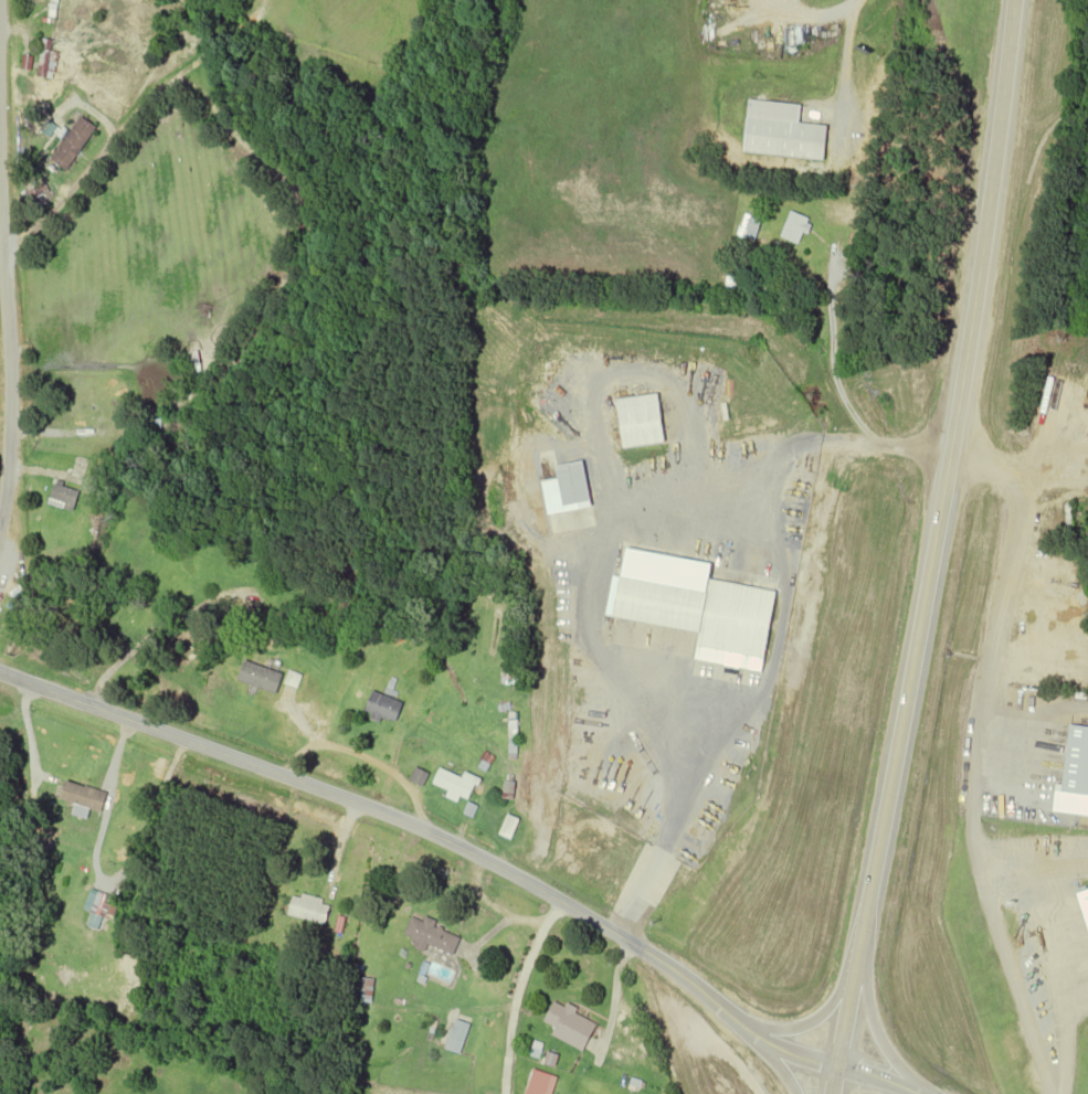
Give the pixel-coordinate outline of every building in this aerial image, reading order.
[(52,41),(43,40),(39,77),(48,78),(52,41)] [(743,152),(823,160),(826,125),(798,123),(800,105),(748,99),(743,152)] [(97,129),(81,117),(50,158),(66,170),(97,129)] [(799,245),(811,220),(791,210),(779,236),(799,245)] [(752,240),(758,221),(749,218),(743,237),(752,240)] [(624,448),(665,444),(660,395),(619,399),(624,448)] [(591,502),(585,462),(557,466),(564,506),(591,502)] [(80,492),(56,483),(48,504),(73,513),(80,492)] [(354,580),(361,585),(368,574),(361,570),(354,580)] [(777,591),(710,580),(708,592),(622,578),(616,619),(700,633),(698,648),(766,659),(777,591)] [(393,724),(402,703),(371,691),(363,713),(393,724)] [(1087,796),(1087,728),(1069,727),(1064,794),(1087,796)] [(478,780),(464,774),(462,778),(438,769),(432,784),(450,791),(448,794),(469,802),(478,780)] [(85,818),(87,809),(100,812),(105,792),(63,781),(58,800),(73,804),(71,815),(85,818)] [(499,835),(510,840),(520,821),(508,816),(499,835)] [(294,892),(288,915),(325,925),(332,903),(294,892)] [(92,910),(100,914),(108,896),(99,893),(92,910)] [(403,934),(452,957),(462,937),(424,919),(423,922),(412,916),(403,934)] [(372,1002),(374,978),(360,977),(358,1001),(372,1002)] [(552,1035),(585,1049),(598,1021),(554,1001),(545,1022),(556,1027),(552,1035)] [(460,1053),(470,1023),(456,1018),(445,1049),(460,1053)] [(559,1076),(532,1067),(523,1093),(553,1093),(559,1076)]
